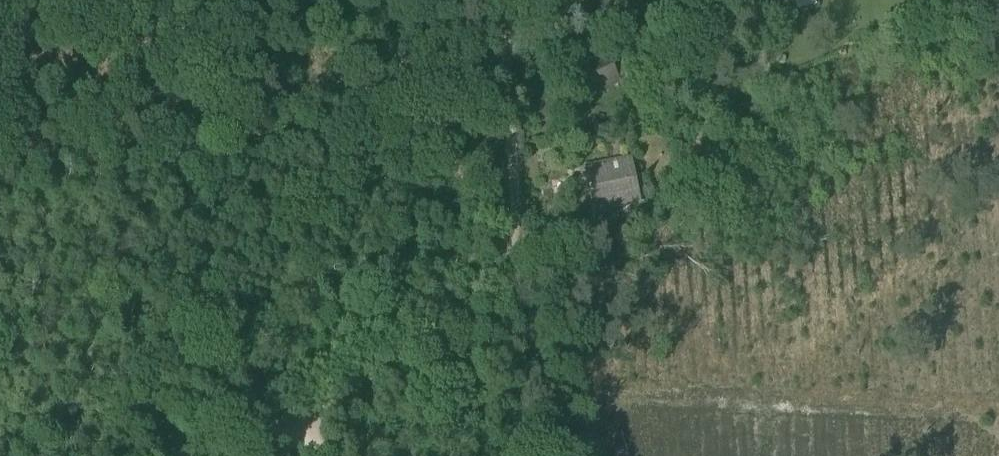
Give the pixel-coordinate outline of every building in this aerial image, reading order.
[(574,73),(584,95),(621,78),(611,56),(574,73)] [(591,176),(598,209),(643,198),(635,166),(591,176)]
